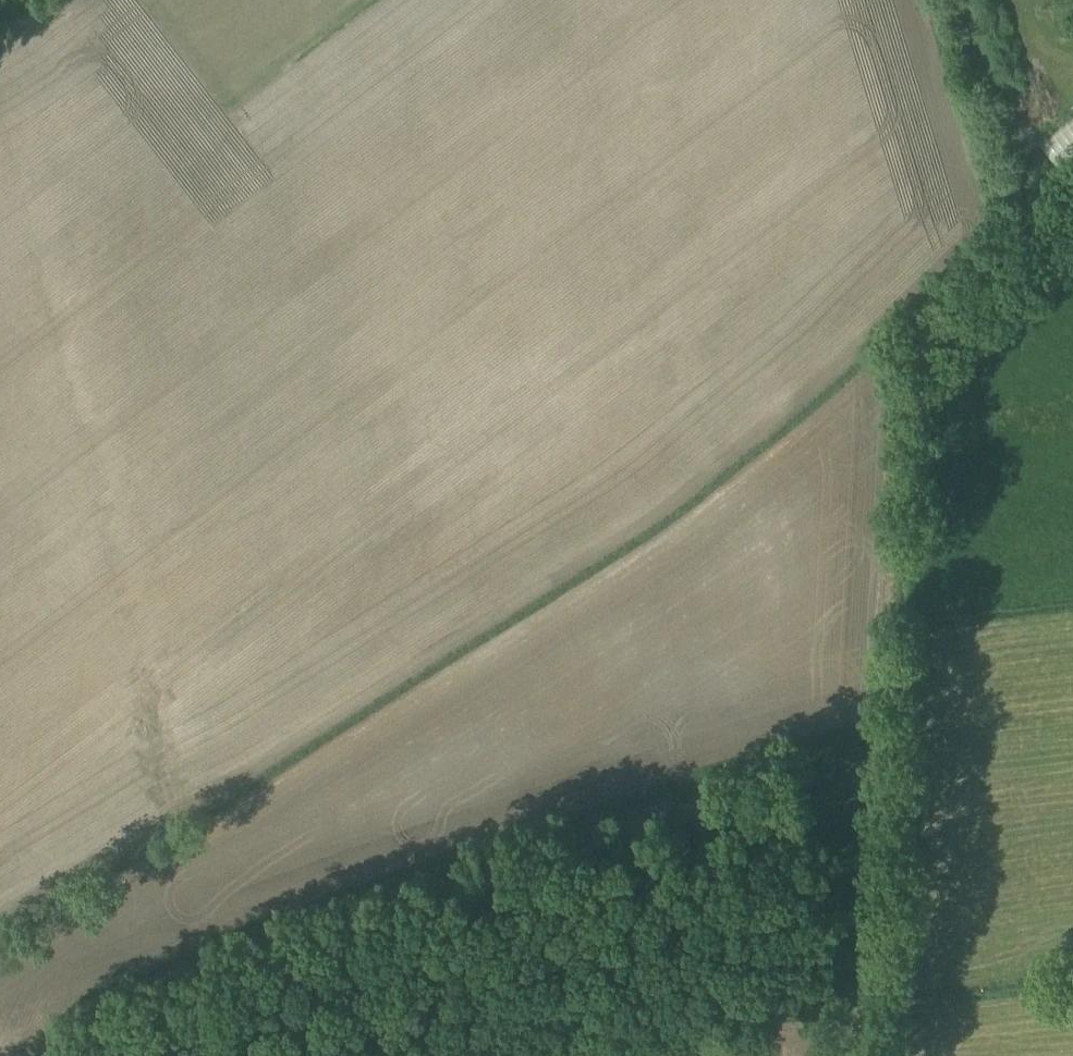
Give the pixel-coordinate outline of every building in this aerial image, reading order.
[(990,34),(1008,20),(1003,13),(984,27),(990,34)] [(1072,37),(1072,25),(1057,30),(1060,41),(1072,37)]
